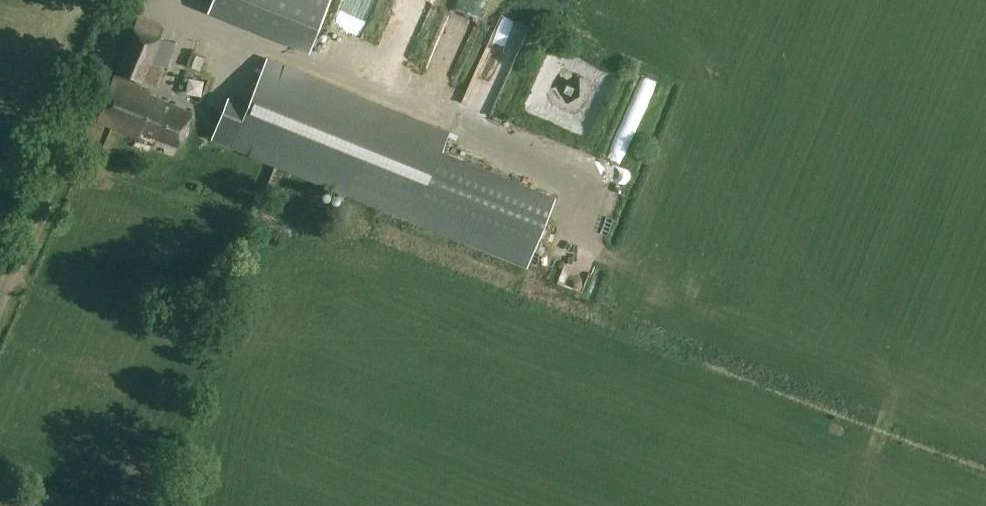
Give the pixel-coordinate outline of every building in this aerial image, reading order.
[(208,10),(310,51),(330,0),(212,0),(208,10)] [(475,37),(493,0),(471,0),(457,28),(475,37)] [(164,29),(138,19),(119,72),(159,87),(166,67),(152,62),(164,29)] [(333,42),(338,28),(322,22),(317,35),(333,42)] [(505,85),(527,31),(506,22),(483,75),(505,85)] [(157,61),(172,67),(181,44),(166,38),(157,61)] [(268,58),(249,104),(228,95),(210,140),(528,267),(557,195),(443,149),(450,131),(268,58)] [(663,92),(667,82),(649,75),(645,85),(663,92)] [(148,90),(115,77),(98,119),(140,136),(143,129),(180,145),(193,112),(147,93),(148,90)] [(625,164),(630,146),(619,143),(614,161),(625,164)]
